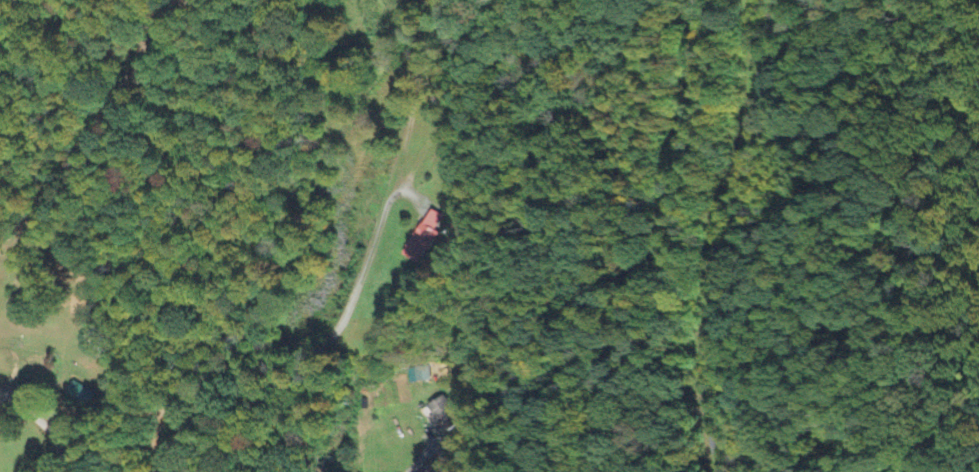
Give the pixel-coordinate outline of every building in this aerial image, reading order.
[(437,235),(432,231),(441,218),(430,210),(399,255),(415,266),(437,235)] [(416,382),(428,380),(426,367),(413,369),(416,382)] [(65,394),(87,407),(95,395),(72,382),(65,394)] [(445,434),(461,422),(442,396),(426,408),(433,417),(429,420),(435,429),(439,426),(445,434)]
